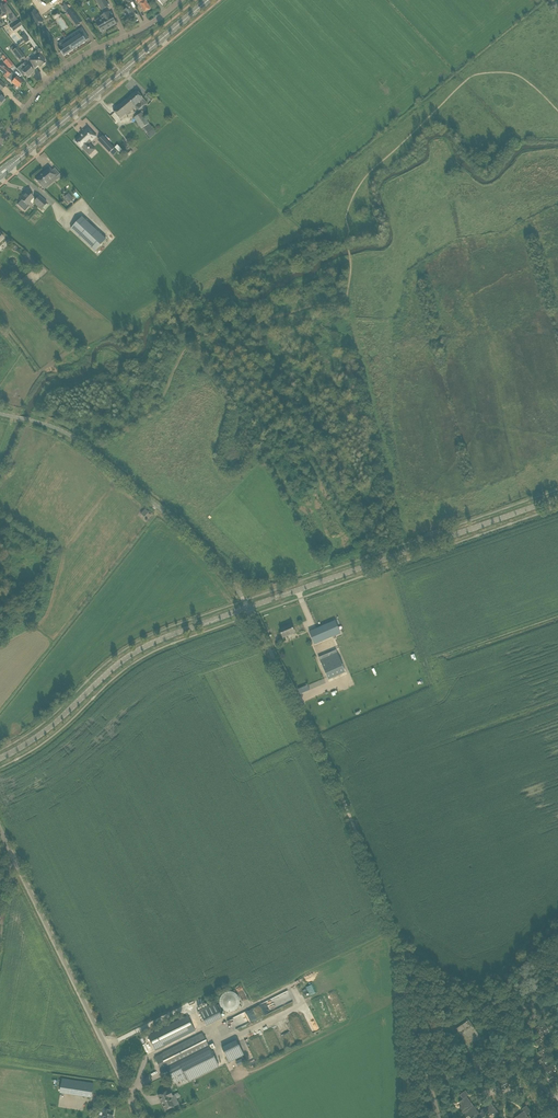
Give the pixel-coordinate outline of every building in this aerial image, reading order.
[(105,0),(96,0),(102,10),(108,6),(105,0)] [(138,4),(141,9),(142,9),(144,13),(151,9),(146,1),(148,0),(136,0),(138,4)] [(69,3),(63,7),(71,18),(74,22),(76,21),(80,18),(69,3)] [(127,9),(122,12),(123,15),(124,14),(127,19),(134,15),(132,12),(133,11),(130,4),(125,6),(127,9)] [(1,18),(6,16),(10,21),(16,18),(8,7),(3,9),(1,5),(0,5),(0,16),(1,18)] [(34,10),(27,14),(37,27),(43,22),(34,10)] [(96,23),(102,32),(116,24),(111,17),(109,12),(101,17),(103,20),(96,23)] [(10,27),(13,32),(22,25),(18,21),(10,27)] [(70,36),(58,43),(61,47),(59,48),(64,56),(86,41),(89,39),(82,28),(82,29),(79,31),(79,30),(70,36)] [(48,40),(51,37),(46,30),(43,33),(42,34),(47,41),(48,40)] [(15,45),(10,48),(12,51),(20,61),(24,57),(17,47),(15,45)] [(29,61),(35,69),(38,66),(39,68),(46,63),(38,53),(29,61)] [(8,58),(4,61),(10,68),(13,65),(8,58)] [(22,71),(24,74),(27,78),(28,77),(29,77),(31,76),(31,75),(34,72),(28,66),(24,62),(21,65),(25,69),(22,71)] [(12,82),(11,82),(18,88),(23,82),(2,65),(0,67),(0,70),(8,77),(7,78),(12,82)] [(113,111),(117,115),(120,119),(122,116),(124,118),(136,108),(135,106),(140,102),(144,107),(147,104),(137,91),(113,111)] [(142,112),(134,118),(141,129),(143,128),(148,133),(153,129),(149,124),(150,124),(142,112)] [(133,126),(129,130),(133,135),(137,132),(133,126)] [(88,128),(82,134),(83,134),(75,141),(82,148),(83,148),(86,151),(88,149),(89,150),(90,149),(89,148),(91,146),(89,143),(90,142),(89,142),(91,141),(96,137),(88,128)] [(107,140),(102,145),(110,153),(115,148),(107,140)] [(57,179),(55,176),(56,176),(49,168),(35,179),(44,190),(57,179)] [(21,200),(17,205),(25,211),(29,207),(27,206),(31,202),(30,202),(33,198),(30,195),(26,192),(22,196),(23,198),(21,200)] [(64,197),(69,203),(73,199),(68,193),(64,197)] [(33,202),(41,210),(47,203),(39,196),(33,202)] [(71,229),(95,252),(106,239),(82,217),(71,229)] [(28,254),(25,257),(34,268),(37,265),(28,254)] [(309,632),(315,645),(340,634),(335,621),(309,632)] [(280,629),(283,638),(295,633),(291,624),(280,629)] [(334,639),(315,645),(317,651),(322,649),(323,654),(338,650),(334,639)] [(337,653),(320,661),(328,680),(345,672),(337,653)] [(223,994),(222,995),(221,996),(221,997),(220,998),(220,999),(220,1000),(220,1001),(220,1002),(220,1003),(220,1004),(220,1005),(220,1006),(221,1007),(222,1008),(222,1009),(223,1009),(224,1010),(224,1011),(225,1011),(226,1011),(227,1012),(228,1012),(229,1012),(230,1012),(231,1012),(232,1012),(233,1011),(234,1011),(235,1011),(235,1010),(236,1010),(237,1009),(237,1008),(238,1008),(239,1007),(239,1006),(239,1005),(240,1005),(240,1004),(240,1003),(240,1002),(240,1001),(240,1000),(240,999),(239,998),(239,997),(238,996),(238,995),(237,995),(236,994),(236,993),(235,993),(234,993),(233,992),(232,992),(231,992),(230,991),(229,992),(228,992),(227,992),(226,992),(225,993),(224,993),(223,994)] [(293,992),(230,1017),(235,1027),(297,1002),(293,992)] [(199,1011),(206,1025),(222,1017),(215,1003),(199,1011)] [(148,1036),(155,1050),(195,1031),(188,1016),(148,1036)] [(456,1029),(469,1047),(481,1038),(469,1020),(456,1029)] [(535,1028),(541,1038),(544,1036),(542,1033),(548,1029),(545,1025),(541,1028),(539,1026),(535,1028)] [(164,1071),(164,1070),(167,1069),(173,1080),(185,1075),(188,1081),(219,1066),(203,1033),(155,1057),(162,1072),(164,1071)] [(540,1044),(543,1049),(547,1046),(543,1041),(546,1039),(544,1036),(541,1038),(535,1042),(538,1046),(540,1044)] [(222,1047),(229,1063),(244,1055),(236,1040),(222,1047)] [(541,1055),(542,1058),(544,1061),(549,1058),(545,1052),(549,1050),(547,1046),(543,1049),(537,1053),(539,1056),(541,1055)] [(540,1066),(543,1070),(546,1068),(542,1062),(544,1061),(542,1058),(534,1063),(537,1067),(540,1066)] [(554,1079),(556,1078),(554,1075),(557,1073),(552,1067),(550,1068),(549,1066),(546,1068),(543,1070),(544,1073),(546,1072),(550,1077),(552,1075),(554,1079)] [(60,1093),(86,1097),(91,1097),(94,1084),(62,1079),(60,1093)] [(158,1096),(166,1110),(175,1106),(171,1098),(173,1097),(170,1090),(158,1096)] [(462,1111),(463,1112),(473,1105),(468,1098),(467,1099),(466,1097),(469,1095),(466,1090),(460,1095),(463,1099),(459,1102),(462,1106),(460,1107),(462,1111)] [(484,1108),(481,1111),(484,1115),(487,1112),(490,1116),(494,1113),(495,1115),(498,1113),(491,1103),(488,1106),(489,1107),(486,1110),(484,1108)] [(463,1112),(464,1113),(467,1116),(469,1115),(471,1117),(472,1117),(475,1116),(477,1117),(481,1117),(485,1115),(484,1115),(481,1111),(478,1113),(477,1111),(478,1111),(473,1105),(463,1112)] [(515,1117),(529,1117),(527,1115),(531,1112),(526,1105),(522,1109),(524,1112),(522,1113),(515,1117)] [(113,1115),(110,1115),(111,1110),(104,1109),(103,1117),(113,1117),(113,1115)]
